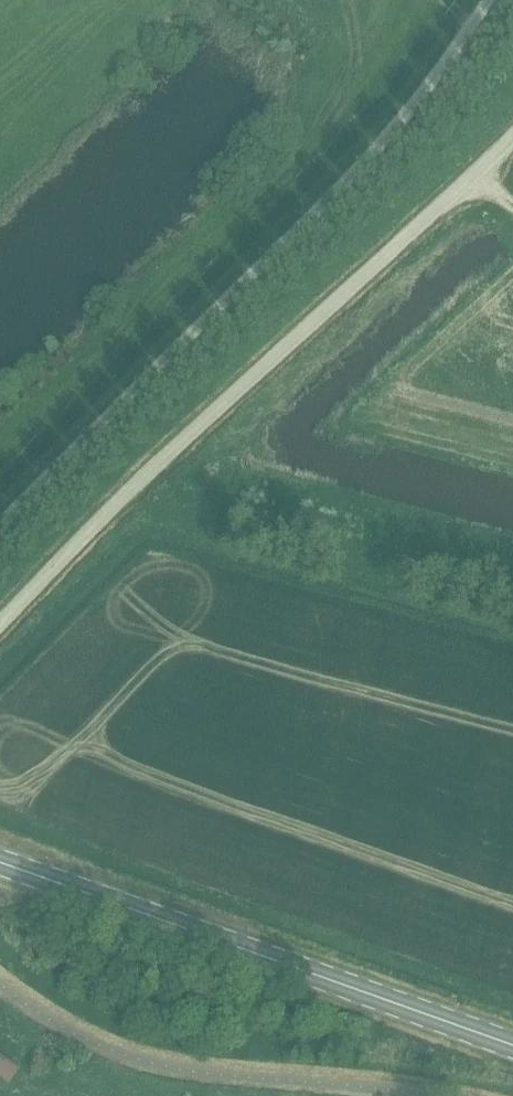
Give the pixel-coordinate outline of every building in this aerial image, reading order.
[(19,1070),(0,1058),(0,1078),(10,1084),(19,1070)]
